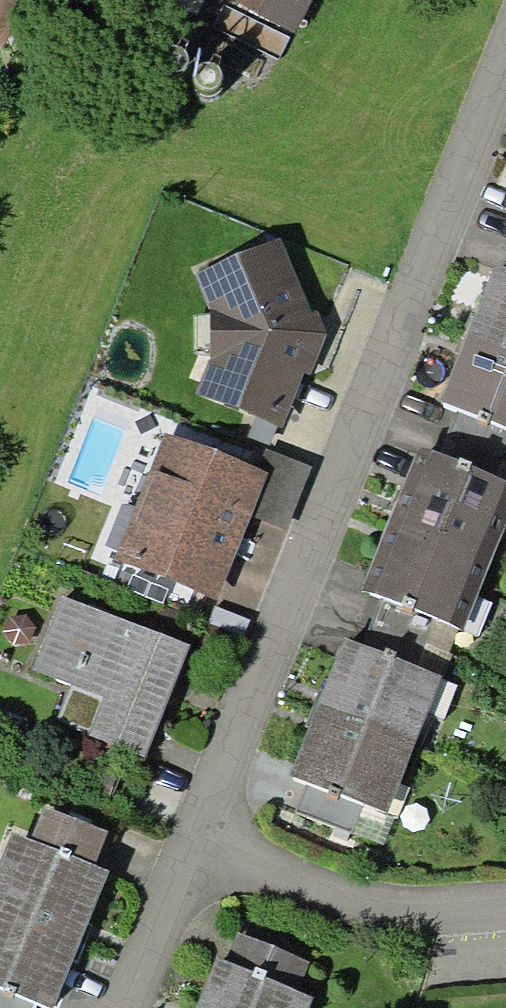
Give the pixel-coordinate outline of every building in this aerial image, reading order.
[(19,0),(0,0),(0,38),(19,0)] [(285,40),(306,0),(206,0),(285,40)] [(272,247),(187,276),(203,318),(204,366),(191,397),(274,432),(317,339),(272,247)] [(483,269),(429,407),(505,437),(505,278),(483,269)] [(263,478),(155,438),(107,570),(214,610),(263,478)] [(418,460),(362,606),(453,641),(505,505),(505,493),(418,460)] [(189,652),(58,601),(30,673),(97,700),(80,743),(143,768),(189,652)] [(429,682),(333,644),(280,781),(376,818),(429,682)] [(0,837),(0,998),(26,1007),(45,1007),(94,876),(81,871),(92,839),(27,815),(17,843),(0,837)] [(222,928),(190,1007),(297,1007),(314,964),(222,928)]
